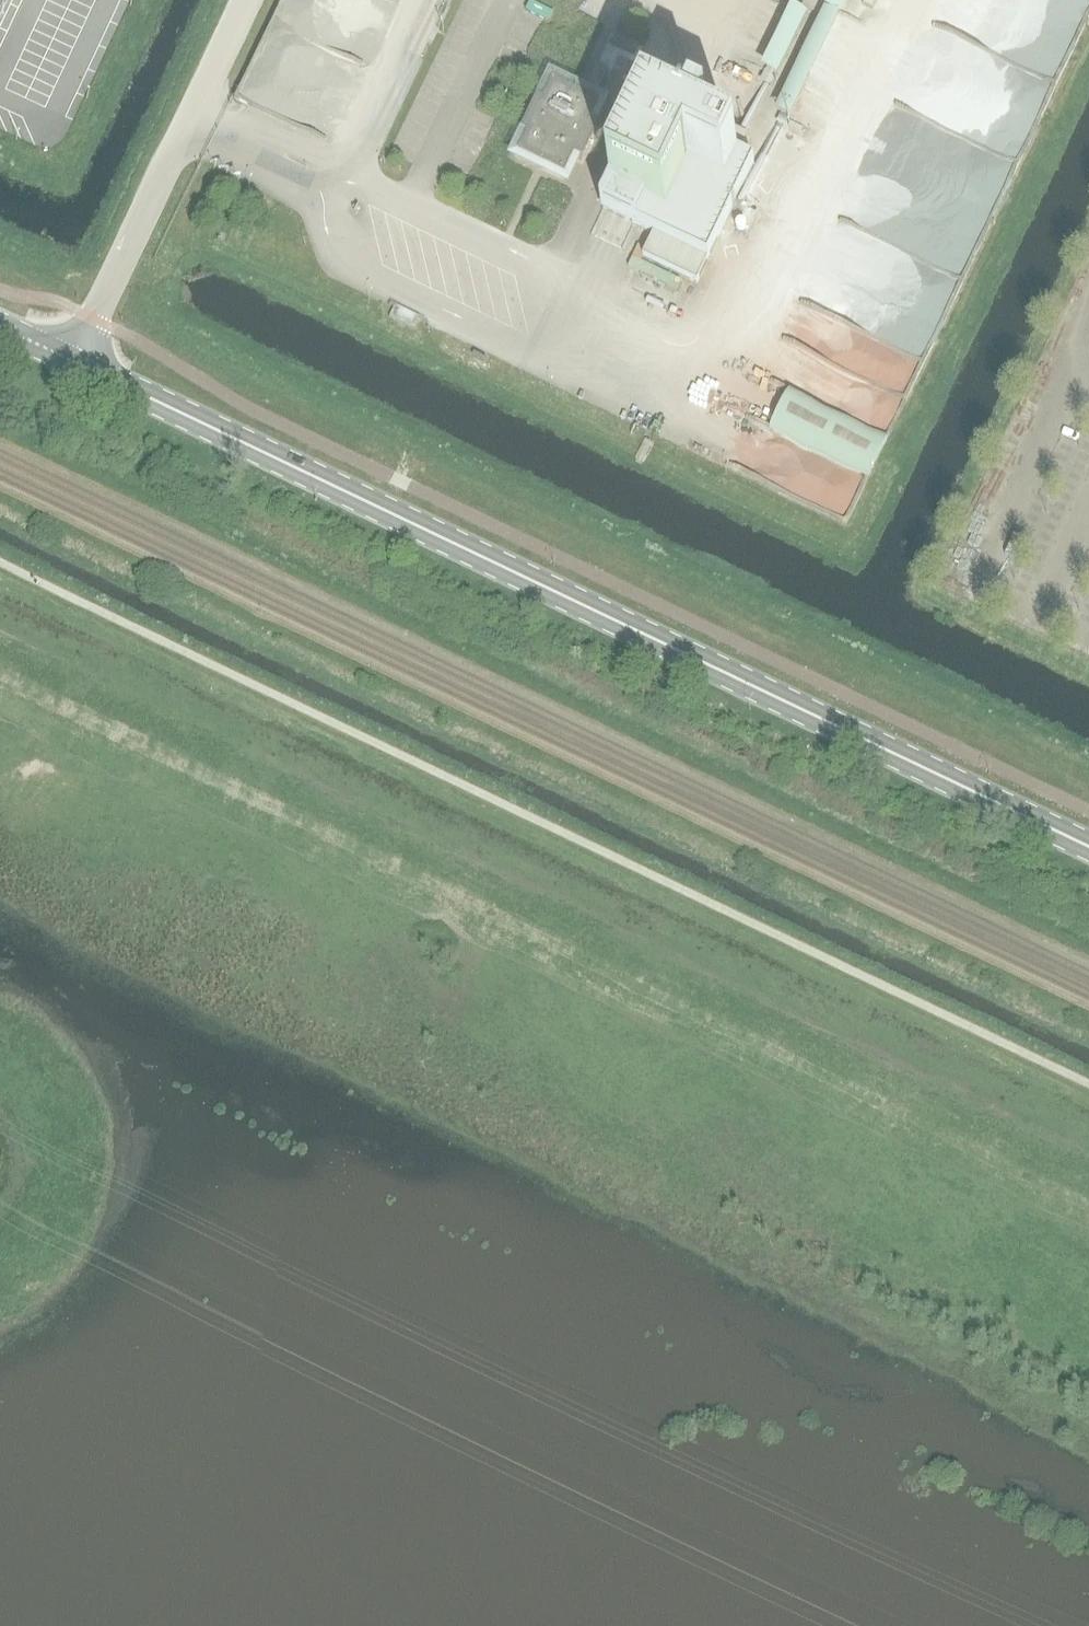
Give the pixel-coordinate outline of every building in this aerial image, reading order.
[(862,0),(843,0),(836,18),(806,7),(782,70),(802,77),(789,112),(815,122),(862,0)] [(598,91),(608,71),(597,66),(588,86),(598,91)] [(553,82),(544,102),(538,99),(530,115),(522,132),(528,135),(518,155),(565,178),(575,158),(581,161),(594,134),(588,131),(600,104),(553,82)] [(755,164),(704,140),(710,127),(694,120),(688,132),(648,113),(602,210),(654,235),(643,258),(698,284),(755,164)] [(897,424),(925,351),(793,300),(765,374),(897,424)] [(883,438),(798,397),(781,431),(866,473),(883,438)]
